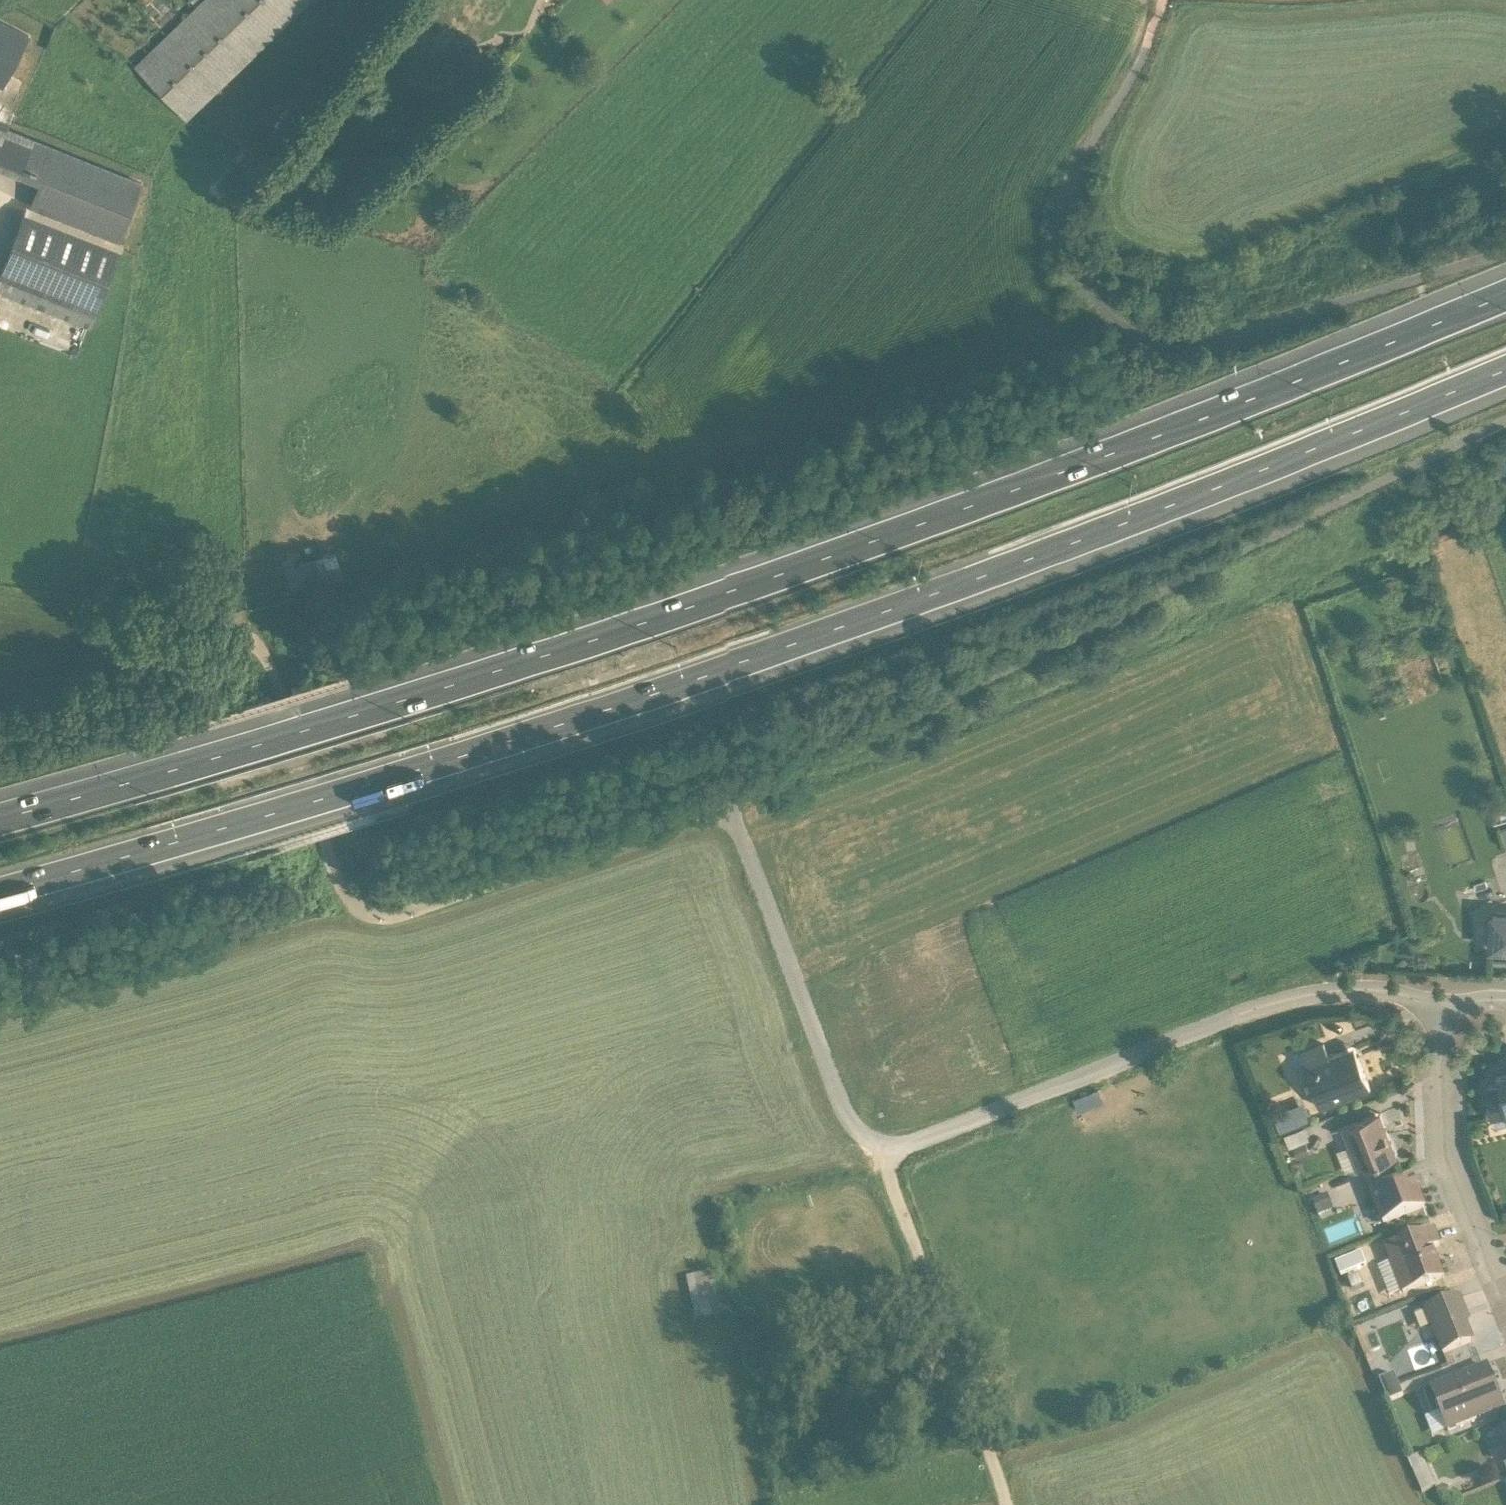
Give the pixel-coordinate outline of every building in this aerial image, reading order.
[(132,58),(181,113),(302,0),(192,0),(132,58)] [(2,79),(29,27),(0,11),(0,78),(2,79)] [(7,119),(13,102),(0,95),(0,116),(7,119)] [(23,170),(33,130),(7,119),(0,116),(0,160),(23,170)] [(143,174),(33,130),(23,170),(35,175),(27,198),(118,233),(119,233),(143,174)] [(123,235),(119,233),(27,198),(0,266),(0,285),(89,320),(123,235)] [(332,544),(284,563),(292,584),(341,566),(332,544)] [(1493,905),(1491,944),(1505,945),(1505,906),(1493,905)] [(1321,1098),(1370,1079),(1354,1038),(1329,1048),(1324,1035),(1299,1045),(1321,1098)] [(1491,1108),(1493,1108),(1496,1118),(1505,1116),(1505,1064),(1497,1066),(1499,1076),(1488,1079),(1491,1093),(1488,1094),(1491,1108)] [(1100,1083),(1074,1092),(1079,1104),(1104,1096),(1100,1083)] [(1291,1102),(1270,1111),(1276,1125),(1297,1117),(1291,1102)] [(1347,1167),(1398,1147),(1381,1102),(1342,1118),(1349,1137),(1337,1142),(1347,1167)] [(1305,1118),(1285,1126),(1289,1139),(1293,1137),(1299,1150),(1311,1145),(1306,1132),(1310,1131),(1305,1118)] [(1408,1171),(1365,1188),(1383,1234),(1426,1217),(1408,1171)] [(1328,1203),(1312,1209),(1317,1225),(1334,1219),(1328,1203)] [(1442,1253),(1435,1237),(1384,1257),(1390,1272),(1378,1276),(1390,1307),(1402,1302),(1402,1304),(1445,1287),(1434,1256),(1442,1253)] [(1361,1260),(1335,1271),(1340,1284),(1366,1274),(1361,1260)] [(706,1280),(681,1286),(691,1325),(716,1319),(706,1280)] [(1461,1305),(1424,1319),(1424,1320),(1414,1324),(1421,1340),(1431,1336),(1443,1364),(1475,1351),(1467,1333),(1471,1331),(1461,1305)] [(1372,1370),(1377,1382),(1392,1377),(1387,1364),(1372,1370)] [(1447,1441),(1505,1418),(1487,1373),(1430,1396),(1430,1398),(1423,1401),(1432,1424),(1425,1427),(1432,1445),(1446,1440),(1447,1441)] [(1379,1389),(1389,1411),(1403,1405),(1394,1383),(1379,1389)] [(1425,1462),(1412,1466),(1423,1499),(1435,1495),(1425,1462)]
